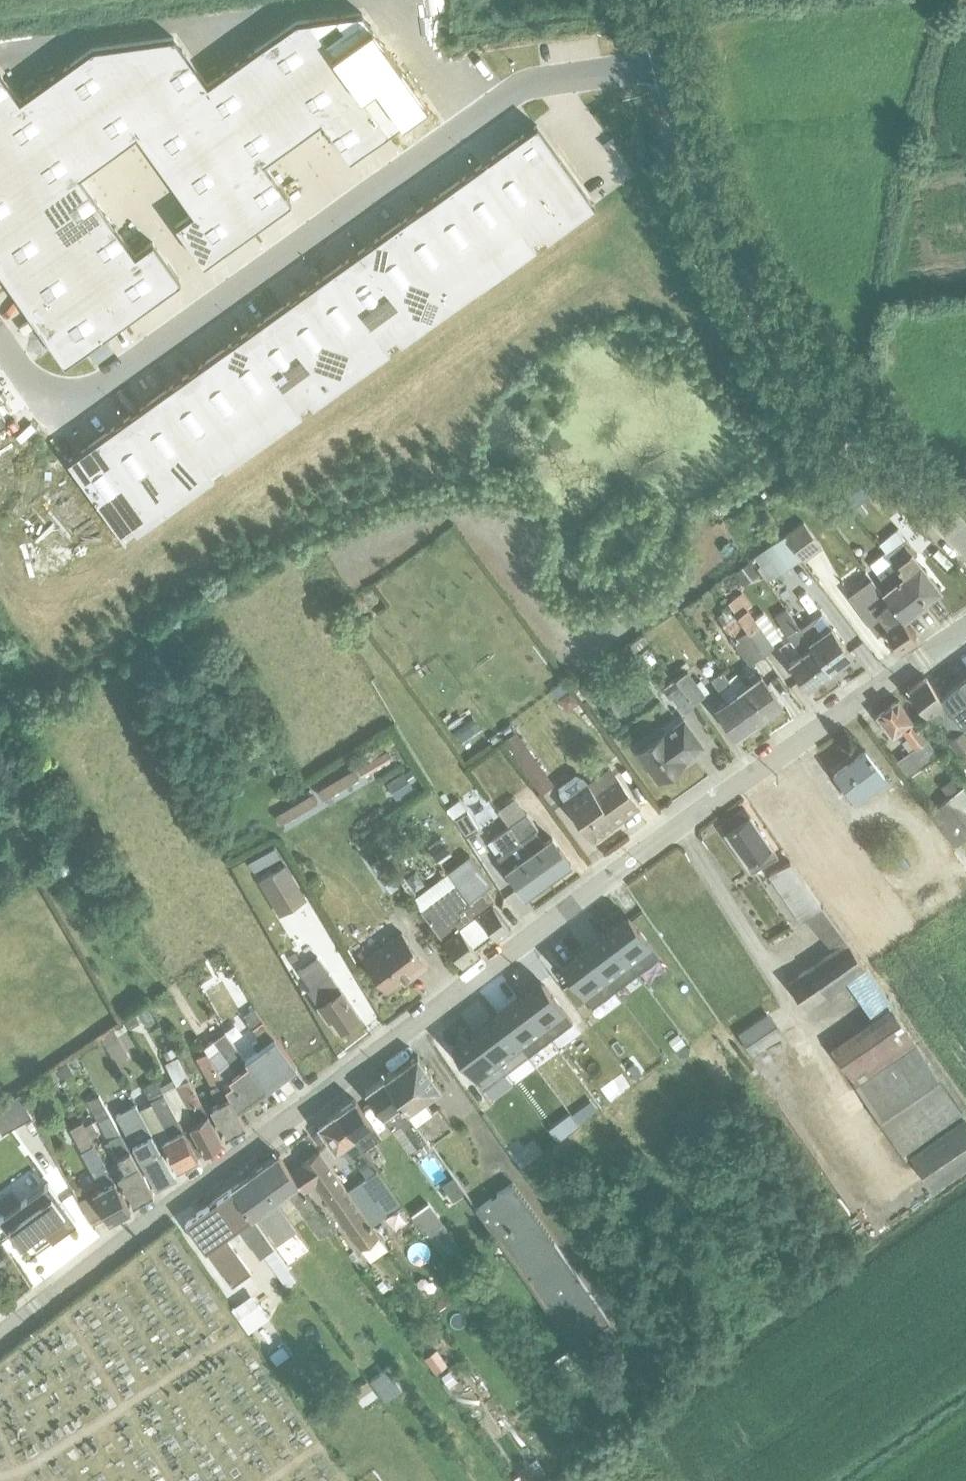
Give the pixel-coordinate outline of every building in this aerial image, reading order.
[(10,284),(37,323),(65,363),(181,280),(153,241),(135,253),(107,214),(79,175),(109,154),(138,133),(166,173),(194,211),(176,224),(204,263),(253,228),(291,200),(263,161),(322,119),(350,158),(388,131),(309,18),(296,19),(237,62),(207,83),(174,36),(92,47),(20,100),(0,72),(0,270),(10,284)] [(508,144),(565,224),(594,203),(537,123),(508,144)] [(478,165),(536,245),(565,224),(508,144),(478,165)] [(449,186),(507,266),(536,245),(478,165),(477,165),(457,180),(449,186)] [(420,207),(478,286),(507,266),(449,186),(420,207)] [(391,228),(449,307),(478,286),(420,207),(391,228)] [(361,249),(419,329),(449,307),(391,228),(361,249)] [(332,269),(389,350),(419,329),(361,249),(332,269)] [(303,291),(360,371),(389,350),(332,269),(303,291)] [(274,311),(331,391),(360,371),(303,291),(274,311)] [(244,332),(301,412),(331,391),(274,311),(244,332)] [(215,353),(272,434),(301,412),(244,332),(215,353)] [(186,375),(243,455),(272,434),(215,353),(186,375)] [(157,395),(214,475),(243,455),(186,375),(157,395)] [(127,416),(184,496),(214,475),(157,395),(127,416)] [(98,437),(155,517),(184,496),(127,416),(98,437)] [(155,517),(98,437),(70,457),(69,458),(126,538),(155,517)] [(887,551),(906,537),(898,526),(891,531),(868,503),(857,512),(879,540),(886,549),(887,551)] [(785,534),(801,556),(803,559),(823,545),(803,519),(795,526),(785,534)] [(801,556),(785,534),(754,556),(770,578),(801,556)] [(906,537),(887,551),(925,600),(941,588),(914,554),(917,551),(913,546),(907,536),(906,537)] [(937,547),(929,554),(950,577),(958,570),(937,547)] [(882,589),(903,618),(925,600),(887,551),(886,549),(870,561),(888,584),(882,589)] [(750,560),(735,571),(745,584),(759,573),(750,560)] [(903,618),(882,589),(872,576),(848,593),(876,633),(885,627),(896,642),(900,648),(916,636),(903,618)] [(732,604),(765,651),(775,644),(773,641),(782,634),(765,611),(755,617),(740,593),(729,600),(732,604)] [(765,651),(732,604),(718,614),(724,622),(723,623),(750,662),(765,651)] [(831,670),(800,625),(786,606),(775,614),(801,650),(788,660),(808,687),(831,670)] [(821,630),(831,622),(822,610),(812,617),(821,630)] [(800,625),(831,670),(853,654),(831,622),(821,630),(812,617),(800,625)] [(528,642),(515,651),(532,677),(545,668),(528,642)] [(648,648),(638,655),(647,667),(656,660),(648,648)] [(676,678),(693,702),(706,693),(705,692),(709,689),(701,677),(697,680),(689,669),(676,678)] [(760,721),(729,676),(723,669),(712,677),(727,697),(715,706),(737,737),(760,721)] [(729,676),(760,721),(785,704),(761,671),(746,682),(738,671),(729,676)] [(940,694),(926,675),(908,688),(935,725),(943,719),(954,734),(948,737),(958,751),(947,759),(962,780),(965,776),(965,728),(940,694)] [(693,702),(676,678),(663,687),(671,699),(674,697),(685,712),(695,705),(693,702)] [(565,679),(551,691),(557,698),(571,687),(565,679)] [(965,728),(965,687),(960,679),(940,694),(965,728)] [(571,691),(560,700),(568,711),(579,702),(571,691)] [(898,697),(876,713),(893,736),(903,728),(915,745),(897,758),(909,774),(939,752),(898,697)] [(665,730),(637,751),(658,782),(706,745),(685,716),(683,717),(680,713),(662,726),(665,730)] [(517,730),(504,740),(542,793),(555,783),(517,730)] [(865,744),(832,770),(855,800),(889,775),(865,744)] [(386,749),(357,767),(362,775),(364,773),(366,776),(370,774),(368,771),(375,767),(377,769),(383,766),(381,763),(384,762),(385,764),(391,761),(389,759),(391,758),(386,749)] [(584,772),(559,791),(594,841),(641,807),(611,765),(597,774),(584,772)] [(354,768),(316,790),(321,799),(358,777),(354,768)] [(404,771),(386,782),(396,798),(399,796),(403,802),(420,791),(415,785),(413,786),(404,771)] [(929,809),(955,844),(959,840),(965,835),(965,788),(963,783),(929,809)] [(313,792),(275,815),(280,825),(317,802),(313,792)] [(509,826),(528,812),(515,797),(498,810),(502,816),(509,826)] [(460,799),(447,808),(454,818),(466,836),(479,828),(468,809),(460,799)] [(745,808),(719,826),(747,867),(748,866),(752,872),(778,855),(765,835),(768,833),(763,825),(759,828),(745,808)] [(509,826),(548,881),(573,863),(553,835),(544,841),(536,830),(539,828),(528,812),(509,826)] [(548,881),(509,826),(491,838),(501,852),(496,856),(526,897),(548,881)] [(441,835),(429,844),(441,861),(453,853),(441,835)] [(275,846),(248,861),(253,870),(280,855),(275,846)] [(375,856),(367,861),(386,891),(395,885),(375,856)] [(793,862),(791,859),(769,875),(800,920),(802,919),(804,921),(808,918),(831,947),(807,964),(808,966),(788,979),(807,1006),(848,978),(874,1014),(830,1044),(856,1083),(855,1084),(903,1152),(904,1152),(907,1155),(910,1153),(933,1187),(965,1165),(965,1114),(916,1042),(916,1041),(891,1003),(893,1001),(848,938),(802,874),(793,862)] [(287,863),(261,878),(279,914),(307,899),(287,863)] [(449,874),(494,934),(497,939),(511,929),(462,865),(449,874)] [(494,934),(449,874),(448,872),(414,898),(462,965),(479,953),(475,948),(494,934)] [(618,929),(631,919),(629,915),(615,925),(618,929)] [(606,932),(637,973),(660,957),(631,919),(618,929),(615,925),(606,932)] [(402,931),(364,960),(388,991),(403,980),(406,984),(429,966),(402,931)] [(583,949),(615,990),(637,973),(606,932),(596,939),(599,943),(588,952),(585,948),(583,949)] [(921,1020),(965,1089),(965,984),(933,933),(891,960),(903,978),(889,987),(914,1024),(921,1020)] [(599,943),(596,939),(585,948),(588,952),(599,943)] [(577,960),(564,970),(592,1007),(613,992),(615,990),(583,949),(574,956),(577,960)] [(318,956),(298,969),(311,987),(309,989),(319,1004),(317,1005),(329,1022),(333,1018),(341,1029),(360,1017),(318,956)] [(577,960),(574,956),(561,966),(564,970),(577,960)] [(532,994),(545,984),(542,980),(529,990),(532,994)] [(519,997),(550,1038),(573,1021),(545,984),(532,994),(529,990),(519,997)] [(497,1014),(528,1055),(550,1038),(519,997),(510,1004),(513,1008),(501,1017),(498,1013),(497,1014)] [(513,1008),(510,1004),(498,1013),(501,1017),(513,1008)] [(148,1007),(138,1013),(146,1026),(156,1021),(148,1007)] [(246,1058),(267,1087),(269,1086),(270,1087),(282,1078),(280,1077),(296,1065),(254,1007),(245,1014),(249,1020),(247,1021),(260,1037),(254,1042),(259,1049),(246,1058)] [(770,1012),(739,1033),(752,1054),(785,1033),(770,1012)] [(474,1031),(505,1072),(528,1055),(497,1014),(496,1015),(499,1019),(487,1028),(484,1024),(474,1031)] [(499,1019),(496,1015),(484,1024),(487,1028),(499,1019)] [(207,1051),(238,1108),(267,1087),(246,1058),(223,1027),(211,1035),(214,1039),(205,1046),(207,1051)] [(468,1042),(455,1052),(483,1089),(505,1072),(474,1031),(465,1038),(468,1042)] [(468,1042),(465,1038),(452,1048),(455,1052),(468,1042)] [(179,1057),(187,1072),(198,1066),(190,1051),(179,1057)] [(238,1108),(207,1051),(197,1057),(212,1086),(211,1087),(219,1101),(211,1106),(226,1135),(246,1124),(238,1108)] [(384,1078),(428,1139),(430,1143),(454,1127),(438,1105),(433,1110),(426,1099),(442,1088),(417,1054),(384,1078)] [(160,1085),(179,1117),(191,1111),(196,1121),(190,1126),(204,1152),(222,1139),(187,1072),(179,1057),(178,1055),(166,1061),(174,1077),(160,1085)] [(68,1062),(55,1069),(60,1078),(73,1072),(68,1062)] [(140,1108),(159,1143),(164,1140),(178,1167),(180,1166),(183,1167),(190,1163),(190,1160),(198,1157),(179,1117),(160,1085),(156,1078),(143,1085),(153,1101),(140,1108)] [(428,1139),(384,1078),(366,1091),(410,1152),(428,1139)] [(0,1106),(0,1127),(3,1132),(33,1115),(20,1092),(0,1106)] [(100,1093),(87,1100),(109,1140),(105,1142),(113,1157),(118,1155),(127,1169),(118,1174),(134,1203),(154,1192),(100,1093)] [(337,1111),(354,1136),(373,1124),(355,1099),(337,1111)] [(159,1143),(140,1108),(137,1103),(117,1113),(156,1184),(175,1174),(159,1143)] [(348,1189),(373,1225),(402,1203),(363,1148),(354,1136),(337,1111),(319,1125),(339,1153),(345,1154),(349,1160),(353,1160),(354,1163),(357,1161),(367,1176),(348,1189)] [(92,1138),(85,1124),(82,1120),(71,1127),(82,1149),(81,1150),(101,1186),(94,1190),(105,1212),(110,1220),(131,1209),(92,1138)] [(85,1124),(92,1138),(100,1134),(93,1120),(85,1124)] [(354,1136),(363,1148),(381,1136),(373,1124),(354,1136)] [(291,1170),(305,1191),(316,1183),(370,1260),(388,1248),(379,1235),(380,1235),(373,1225),(348,1189),(320,1149),(291,1170)] [(255,1171),(276,1200),(289,1191),(308,1217),(307,1218),(321,1237),(333,1229),(305,1191),(291,1170),(279,1154),(255,1171)] [(232,1187),(252,1216),(253,1217),(256,1214),(277,1243),(297,1229),(276,1200),(255,1171),(232,1187)] [(453,1176),(442,1184),(453,1199),(464,1191),(453,1176)] [(30,1239),(36,1248),(76,1219),(47,1180),(0,1215),(0,1217),(12,1233),(21,1227),(30,1239)] [(513,1182),(476,1208),(589,1369),(596,1364),(580,1342),(610,1321),(513,1182)] [(252,1216),(232,1187),(197,1213),(197,1214),(187,1221),(232,1284),(252,1270),(226,1234),(238,1225),(252,1216)] [(105,1212),(94,1190),(80,1198),(92,1219),(105,1212)] [(430,1203),(413,1215),(445,1257),(460,1247),(430,1203)] [(252,1216),(238,1225),(260,1257),(264,1254),(287,1285),(297,1278),(253,1217),(252,1216)] [(21,1227),(12,1233),(21,1246),(30,1239),(21,1227)] [(252,1293),(232,1307),(249,1332),(270,1317),(252,1293)] [(263,1350),(279,1346),(276,1334),(260,1338),(263,1350)] [(572,1347),(555,1359),(564,1372),(581,1360),(572,1347)] [(436,1349),(425,1357),(436,1372),(448,1365),(436,1349)] [(388,1367),(370,1379),(385,1400),(402,1388),(388,1367)] [(368,1380),(352,1390),(363,1406),(379,1395),(368,1380)] [(509,1479),(510,1480),(527,1480),(521,1472),(509,1479)]
